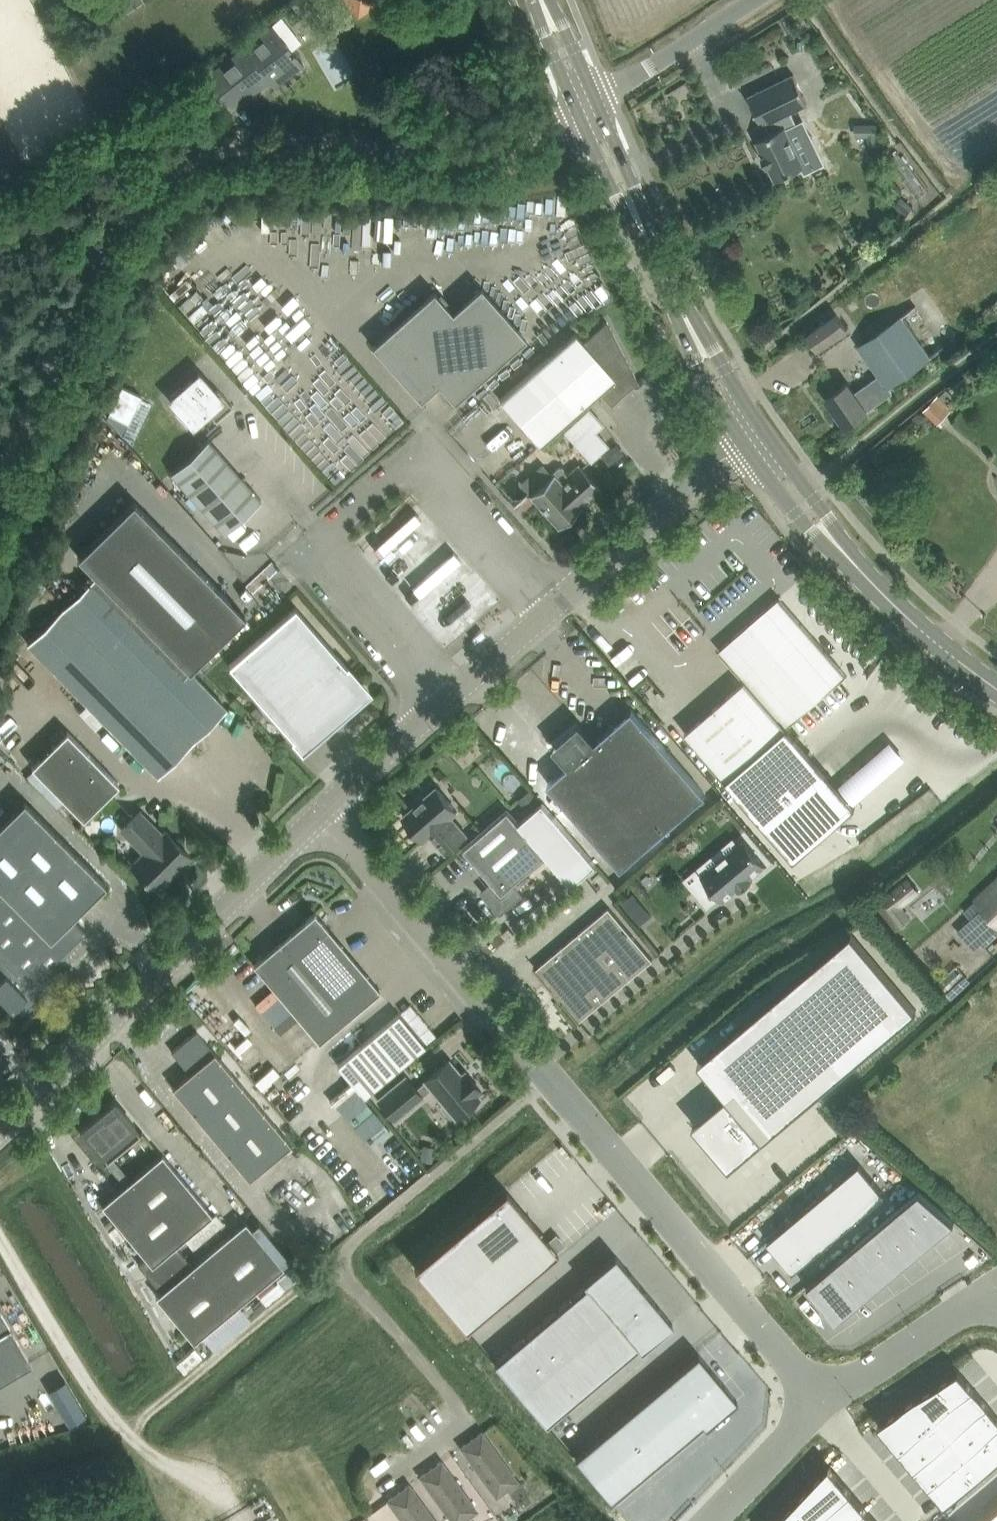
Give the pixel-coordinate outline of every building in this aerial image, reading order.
[(300,15),(318,1),(317,0),(294,0),(291,3),(300,15)] [(358,16),(373,5),(372,3),(376,0),(347,0),(358,16)] [(244,47),(205,77),(219,94),(228,105),(229,104),(266,76),(273,85),(303,62),(292,49),(272,25),(251,41),(255,47),(248,52),(244,47)] [(794,73),(748,95),(762,124),(765,123),(770,132),(756,139),(764,154),(762,155),(766,165),(768,164),(776,178),(804,165),(788,132),(799,127),(790,110),(808,102),(794,73)] [(825,98),(851,86),(848,80),(822,92),(825,98)] [(872,108),(862,94),(855,99),(865,113),(872,108)] [(867,122),(854,122),(855,135),(867,135),(867,143),(878,143),(877,122),(867,122)] [(902,198),(894,206),(905,215),(912,207),(902,198)] [(863,254),(857,259),(862,265),(868,260),(863,254)] [(193,284),(177,299),(196,319),(212,304),(193,284)] [(372,345),(420,399),(438,383),(454,401),(526,337),(481,286),(452,311),(434,290),(372,345)] [(821,353),(850,332),(836,313),(807,333),(821,353)] [(848,382),(826,397),(846,425),(867,410),(867,409),(880,400),(892,391),(889,386),(931,356),(902,314),(858,345),(879,375),(868,383),(855,392),(848,382)] [(276,317),(256,326),(264,344),(284,334),(276,317)] [(500,398),(540,444),(600,391),(608,400),(636,376),(607,320),(584,341),(575,332),(500,398)] [(311,339),(317,348),(335,335),(329,326),(311,339)] [(249,338),(229,355),(242,370),(262,352),(249,338)] [(200,373),(171,398),(181,410),(178,413),(188,424),(191,421),(193,424),(208,410),(216,420),(233,405),(218,389),(215,391),(200,373)] [(122,385),(108,413),(129,423),(142,395),(122,385)] [(937,395),(923,410),(937,424),(952,409),(946,404),(939,397),(937,395)] [(588,408),(564,429),(590,458),(606,444),(594,429),(601,423),(588,408)] [(172,472),(224,532),(261,499),(208,439),(172,472)] [(530,494),(558,526),(581,506),(580,503),(599,486),(579,464),(568,473),(562,466),(558,466),(551,472),(552,474),(530,494)] [(103,567),(198,662),(245,615),(134,501),(78,555),(96,574),(103,567)] [(390,576),(440,532),(432,522),(382,567),(390,576)] [(227,708),(190,670),(198,662),(103,567),(96,574),(26,642),(158,776),(227,708)] [(745,680),(685,732),(726,779),(794,858),(856,804),(787,725),(831,687),(846,674),(779,597),(764,610),(719,650),(745,680)] [(319,734),(361,698),(354,690),(362,683),(296,606),(229,664),(296,741),(312,727),(319,734)] [(632,709),(595,741),(580,722),(553,746),(569,764),(548,782),(621,867),(706,793),(632,709)] [(119,783),(67,730),(31,765),(83,818),(119,783)] [(446,852),(467,833),(452,816),(458,811),(436,786),(403,815),(424,839),(430,834),(446,852)] [(106,883),(24,800),(0,824),(0,996),(12,1009),(16,1006),(22,1012),(26,1009),(29,1012),(47,995),(44,991),(54,981),(44,971),(85,930),(72,917),(106,883)] [(596,863),(543,801),(519,822),(547,854),(572,884),(596,863)] [(190,856),(165,830),(162,833),(140,810),(121,828),(144,851),(131,864),(156,889),(190,856)] [(508,810),(463,848),(496,886),(486,896),(501,913),(524,894),(514,882),(547,854),(519,822),(508,810)] [(765,864),(744,837),(701,874),(722,901),(737,889),(739,891),(754,879),(751,875),(765,864)] [(996,936),(996,879),(975,899),(976,899),(968,907),(975,914),(963,925),(979,943),(980,942),(985,947),(996,936)] [(620,903),(639,926),(652,916),(634,893),(620,903)] [(653,959),(609,906),(536,968),(580,1020),(653,959)] [(253,962),(319,1040),(380,989),(314,911),(253,962)] [(851,932),(698,1062),(726,1095),(711,1108),(713,1111),(698,1124),(719,1149),(716,1151),(729,1167),(916,1009),(851,932)] [(948,978),(955,990),(972,980),(965,968),(948,978)] [(410,1003),(401,1010),(426,1041),(435,1033),(410,1003)] [(399,1014),(339,1064),(365,1096),(425,1045),(399,1014)] [(185,1102),(249,1177),(290,1143),(196,1030),(172,1050),(183,1064),(188,1064),(192,1070),(172,1086),(185,1102)] [(482,1090),(470,1076),(465,1071),(464,1070),(461,1073),(449,1059),(424,1079),(424,1080),(416,1087),(405,1075),(377,1098),(394,1118),(422,1095),(431,1087),(444,1103),(441,1106),(450,1116),(453,1114),(455,1116),(480,1096),(478,1094),(482,1090)] [(115,1101),(80,1130),(107,1162),(142,1132),(115,1101)] [(423,1148),(420,1160),(431,1162),(434,1150),(423,1148)] [(146,1256),(152,1264),(176,1244),(177,1246),(214,1215),(162,1153),(101,1204),(146,1257),(146,1256)] [(793,1270),(885,1193),(859,1163),(767,1240),(793,1270)] [(506,1190),(414,1267),(465,1328),(557,1251),(506,1190)] [(919,1191),(806,1286),(836,1321),(954,1222),(919,1191)] [(146,1256),(146,1257),(138,1263),(160,1291),(155,1295),(194,1341),(283,1266),(245,1220),(192,1264),(177,1246),(176,1244),(152,1264),(146,1256)] [(615,1254),(583,1281),(586,1284),(494,1361),(546,1423),(637,1346),(640,1349),(672,1322),(615,1254)] [(32,1364),(0,1310),(0,1383),(32,1364)] [(697,1352),(574,1455),(611,1499),(702,1422),(705,1426),(737,1399),(697,1352)] [(878,1424),(945,1503),(996,1459),(996,1415),(958,1370),(878,1424)] [(65,1378),(48,1388),(69,1423),(85,1413),(65,1378)] [(461,1446),(496,1495),(517,1480),(482,1431),(461,1446)] [(453,1520),(460,1520),(476,1509),(441,1460),(420,1475),(453,1520)] [(776,1520),(877,1520),(829,1465),(776,1520)] [(518,1501),(529,1493),(521,1482),(510,1490),(518,1501)] [(404,1520),(436,1520),(409,1484),(388,1498),(404,1520)] [(985,1520),(996,1520),(996,1511),(985,1520)]
